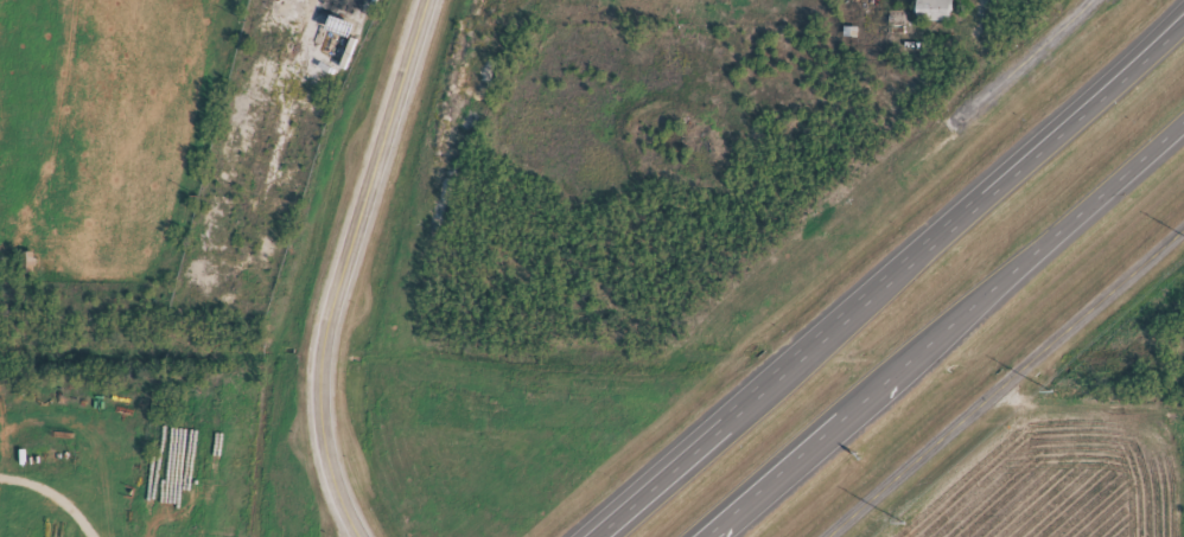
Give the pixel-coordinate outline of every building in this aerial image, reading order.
[(927,31),(951,31),(951,7),(915,8),(915,25),(927,25),(927,31)]
